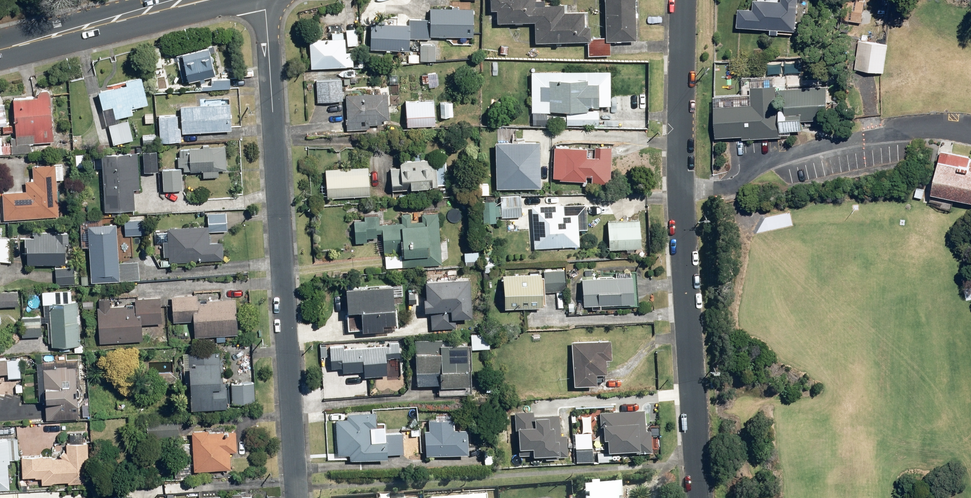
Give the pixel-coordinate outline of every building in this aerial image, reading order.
[(491,8),(498,8),(498,21),(535,20),(535,40),(591,39),(591,18),(586,18),(586,7),(567,7),(567,2),(546,3),(546,0),(491,0),(491,8)] [(607,38),(635,38),(635,0),(607,0),(607,38)] [(779,27),(795,28),(797,0),(757,0),(756,7),(741,6),(740,25),(773,27),(773,30),(778,31),(779,27)] [(371,47),(411,49),(412,37),(431,38),(431,33),(474,35),(475,6),(452,5),(452,7),(431,6),(430,18),(407,17),(407,15),(383,14),(382,24),(372,23),(371,47)] [(346,36),(342,36),(342,31),(333,31),(333,37),(311,38),(313,66),(355,64),(354,49),(347,49),(346,36)] [(800,32),(779,31),(778,40),(799,41),(800,32)] [(606,36),(596,36),(596,40),(591,40),(591,44),(589,44),(588,54),(611,55),(611,44),(606,44),(606,36)] [(886,72),(889,42),(861,39),(858,69),(886,72)] [(420,59),(436,60),(439,60),(440,48),(437,48),(437,43),(422,42),(421,54),(409,53),(408,61),(420,62),(420,59)] [(182,53),(189,80),(217,72),(210,46),(182,53)] [(532,112),(549,112),(549,108),(589,109),(589,105),(600,106),(600,103),(610,104),(611,70),(533,68),(532,112)] [(143,74),(126,79),(127,83),(99,91),(114,144),(135,138),(129,119),(121,121),(120,116),(134,112),(133,107),(151,102),(143,74)] [(429,86),(437,86),(437,81),(444,81),(444,74),(423,74),(423,82),(429,82),(429,86)] [(318,78),(317,100),(343,100),(344,78),(318,78)] [(643,84),(633,84),(633,97),(642,97),(643,84)] [(779,136),(779,134),(779,84),(753,84),(753,102),(719,102),(719,134),(745,134),(745,136),(779,136)] [(806,118),(818,118),(818,93),(815,93),(815,86),(790,86),(789,108),(784,108),(783,132),(787,132),(794,132),(794,128),(806,129),(806,118)] [(33,141),(53,142),(53,93),(51,93),(51,92),(51,91),(50,91),(50,90),(49,89),(48,88),(47,88),(46,88),(45,88),(44,88),(43,88),(42,88),(42,89),(41,89),(41,90),(40,90),(40,91),(39,92),(39,95),(14,94),(17,136),(11,136),(10,143),(3,143),(4,136),(0,136),(0,152),(32,153),(33,141)] [(348,129),(370,128),(370,123),(383,122),(383,118),(389,118),(388,92),(347,93),(348,129)] [(407,98),(407,124),(436,124),(436,98),(407,98)] [(454,100),(441,100),(441,116),(454,116),(454,100)] [(231,102),(182,103),(182,115),(160,115),(160,141),(182,141),(182,130),(231,129),(231,102)] [(154,122),(154,107),(145,107),(145,122),(154,122)] [(599,111),(567,110),(566,123),(599,124),(599,111)] [(540,140),(497,140),(497,186),(540,186),(540,140)] [(184,169),(204,170),(204,175),(219,176),(220,168),(227,169),(228,145),(216,144),(216,146),(190,145),(190,148),(181,148),(181,165),(184,165),(184,169)] [(592,174),(591,182),(611,183),(613,145),(596,144),(595,155),(593,155),(593,152),(587,152),(588,146),(555,145),(554,176),(563,176),(562,178),(586,179),(587,173),(592,174)] [(932,189),(970,198),(970,154),(942,147),(940,157),(932,189)] [(158,149),(144,149),(144,171),(157,171),(158,149)] [(104,151),(104,152),(95,152),(95,167),(104,167),(105,209),(135,208),(135,187),(141,187),(140,150),(104,151)] [(401,158),(401,166),(392,166),(392,189),(412,189),(412,185),(431,185),(431,174),(434,174),(434,185),(446,185),(446,167),(436,167),(436,158),(401,158)] [(58,178),(60,178),(64,178),(64,163),(60,163),(39,163),(39,166),(34,166),(34,179),(26,179),(26,190),(4,190),(4,216),(58,216),(58,194),(58,178)] [(369,165),(327,167),(328,196),(371,194),(369,165)] [(182,168),(165,167),(164,188),(181,189),(182,168)] [(522,193),(501,194),(501,217),(523,216),(522,193)] [(580,245),(580,227),(588,227),(587,201),(577,201),(533,203),(535,247),(580,245)] [(378,232),(382,232),(383,211),(356,210),(355,241),(368,241),(368,237),(378,238),(378,232)] [(169,256),(169,259),(162,259),(162,265),(169,265),(169,260),(222,259),(222,241),(210,241),(210,231),(220,231),(228,231),(228,212),(209,212),(209,226),(169,226),(169,241),(164,241),(164,256),(169,256)] [(413,221),(412,213),(403,213),(403,223),(384,224),(385,251),(404,251),(404,254),(427,253),(427,264),(441,264),(440,212),(420,213),(420,220),(413,221)] [(125,218),(125,233),(146,233),(147,219),(125,218)] [(610,219),(610,247),(642,246),(641,218),(610,219)] [(120,280),(120,282),(139,282),(139,262),(117,262),(117,224),(91,224),(91,280),(120,280)] [(68,231),(35,231),(35,237),(27,237),(27,254),(29,254),(29,263),(68,263),(68,242),(70,242),(70,231),(68,231)] [(11,262),(13,238),(0,237),(0,261),(11,262)] [(402,253),(387,253),(387,266),(402,267),(402,253)] [(69,273),(69,267),(59,267),(56,266),(56,274),(57,274),(57,283),(75,283),(76,274),(69,273)] [(542,269),(505,271),(507,306),(544,304),(542,269)] [(565,269),(545,270),(546,290),(565,290),(565,269)] [(428,294),(426,294),(426,306),(431,306),(430,327),(451,328),(451,315),(472,315),(473,275),(428,274),(428,294)] [(635,276),(583,277),(584,302),(635,301),(635,276)] [(363,307),(364,329),(385,328),(385,320),(397,320),(395,282),(348,285),(349,308),(363,307)] [(18,305),(18,293),(0,293),(0,305),(18,305)] [(196,299),(196,294),(174,294),(174,321),(195,321),(195,335),(238,334),(238,298),(218,298),(218,299),(196,299)] [(143,342),(143,323),(162,323),(162,297),(136,297),(136,304),(111,304),(111,298),(101,298),(100,304),(100,342),(143,342)] [(45,299),(45,320),(49,320),(49,341),(53,341),(53,344),(78,344),(78,299),(45,299)] [(23,320),(22,335),(42,335),(42,320),(23,320)] [(473,333),(472,347),(490,347),(491,333),(473,333)] [(443,341),(443,337),(416,338),(417,381),(442,381),(442,383),(470,383),(470,340),(459,340),(459,346),(453,346),(452,340),(443,341)] [(613,356),(612,337),(572,340),(575,382),(598,380),(597,371),(608,370),(607,357),(613,356)] [(344,346),(344,343),(330,344),(331,366),(343,365),(343,370),(365,369),(365,375),(388,374),(387,357),(401,356),(400,341),(390,342),(390,345),(344,346)] [(230,352),(190,351),(190,377),(192,377),(192,406),(228,407),(228,402),(254,402),(255,382),(230,381),(230,352)] [(8,377),(21,377),(21,358),(0,358),(0,373),(8,373),(8,377)] [(77,417),(78,365),(46,365),(45,417),(77,417)] [(351,458),(389,455),(388,453),(387,437),(374,438),(372,425),(378,424),(377,411),(348,413),(348,418),(336,418),(339,454),(351,453),(351,458)] [(641,411),(596,411),(596,441),(600,441),(600,453),(641,453),(641,411)] [(529,413),(510,413),(509,453),(526,454),(526,460),(554,461),(556,416),(529,416),(529,413)] [(426,428),(427,453),(471,451),(470,426),(455,426),(455,418),(430,419),(430,427),(426,428)] [(231,451),(238,451),(238,429),(194,429),(194,469),(231,470),(231,451)] [(404,452),(403,431),(387,432),(387,437),(388,453),(404,452)] [(72,434),(71,441),(67,441),(67,451),(61,451),(61,458),(23,457),(23,477),(42,477),(42,483),(54,483),(54,480),(69,480),(69,483),(89,484),(89,478),(90,441),(81,441),(82,435),(72,434)] [(12,439),(0,439),(0,490),(9,490),(9,463),(11,463),(11,459),(18,460),(19,439),(12,439)] [(192,462),(176,461),(175,478),(191,479),(192,462)] [(623,483),(601,484),(600,481),(593,482),(593,485),(586,486),(586,494),(590,494),(590,497),(587,497),(624,497),(623,483)]
